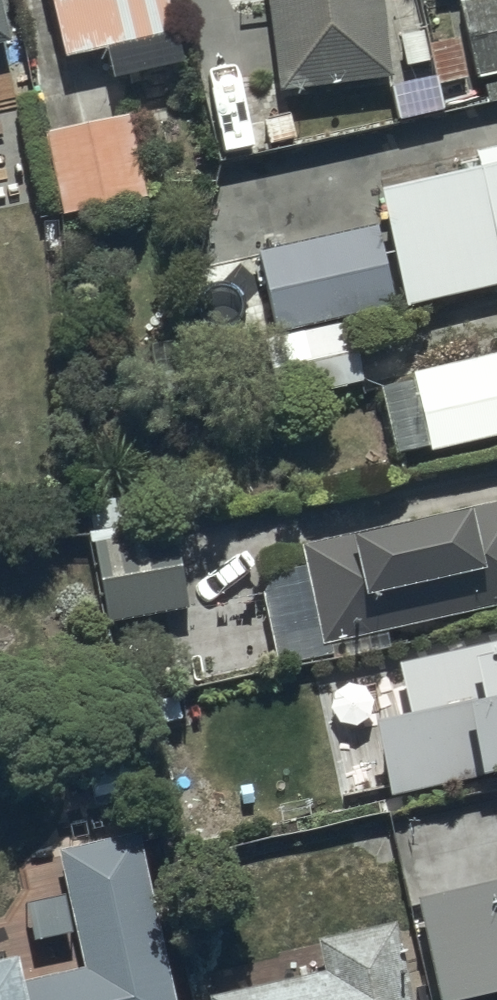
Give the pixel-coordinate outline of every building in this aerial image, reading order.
[(55,61),(97,52),(103,81),(172,67),(169,52),(190,47),(185,22),(169,25),(164,0),(42,0),(55,61)] [(274,94),(390,78),(379,0),(262,0),(274,94)] [(452,3),(468,79),(496,73),(496,0),(465,0),(452,3)] [(235,89),(204,96),(216,157),(294,142),(288,113),(242,122),(235,89)] [(40,134),(57,217),(144,199),(127,117),(40,134)] [(371,193),(400,312),(496,289),(496,148),(464,156),(467,170),(371,193)] [(272,335),(343,319),(388,307),(367,224),(251,253),(272,335)] [(343,319),(272,335),(255,340),(271,407),(359,385),(343,319)] [(403,374),(421,453),(496,436),(496,353),(403,374)] [(294,546),(315,647),(496,608),(496,503),(294,546)] [(171,529),(87,544),(101,625),(186,610),(171,529)] [(391,665),(403,718),(369,725),(384,800),(496,774),(496,643),(391,665)] [(133,831),(52,848),(63,903),(62,905),(61,907),(59,909),(58,911),(57,913),(55,914),(54,916),(52,918),(51,920),(50,922),(48,923),(46,925),(45,926),(43,928),(42,930),(40,931),(38,933),(37,934),(35,936),(33,937),(31,939),(30,940),(28,941),(26,943),(24,944),(22,945),(20,947),(19,948),(17,949),(15,950),(13,951),(11,952),(9,953),(7,954),(5,955),(5,961),(0,962),(0,999),(168,999),(133,831)] [(410,899),(430,999),(487,999),(496,998),(496,882),(410,899)] [(311,942),(318,973),(207,998),(207,999),(403,999),(390,927),(311,942)]
